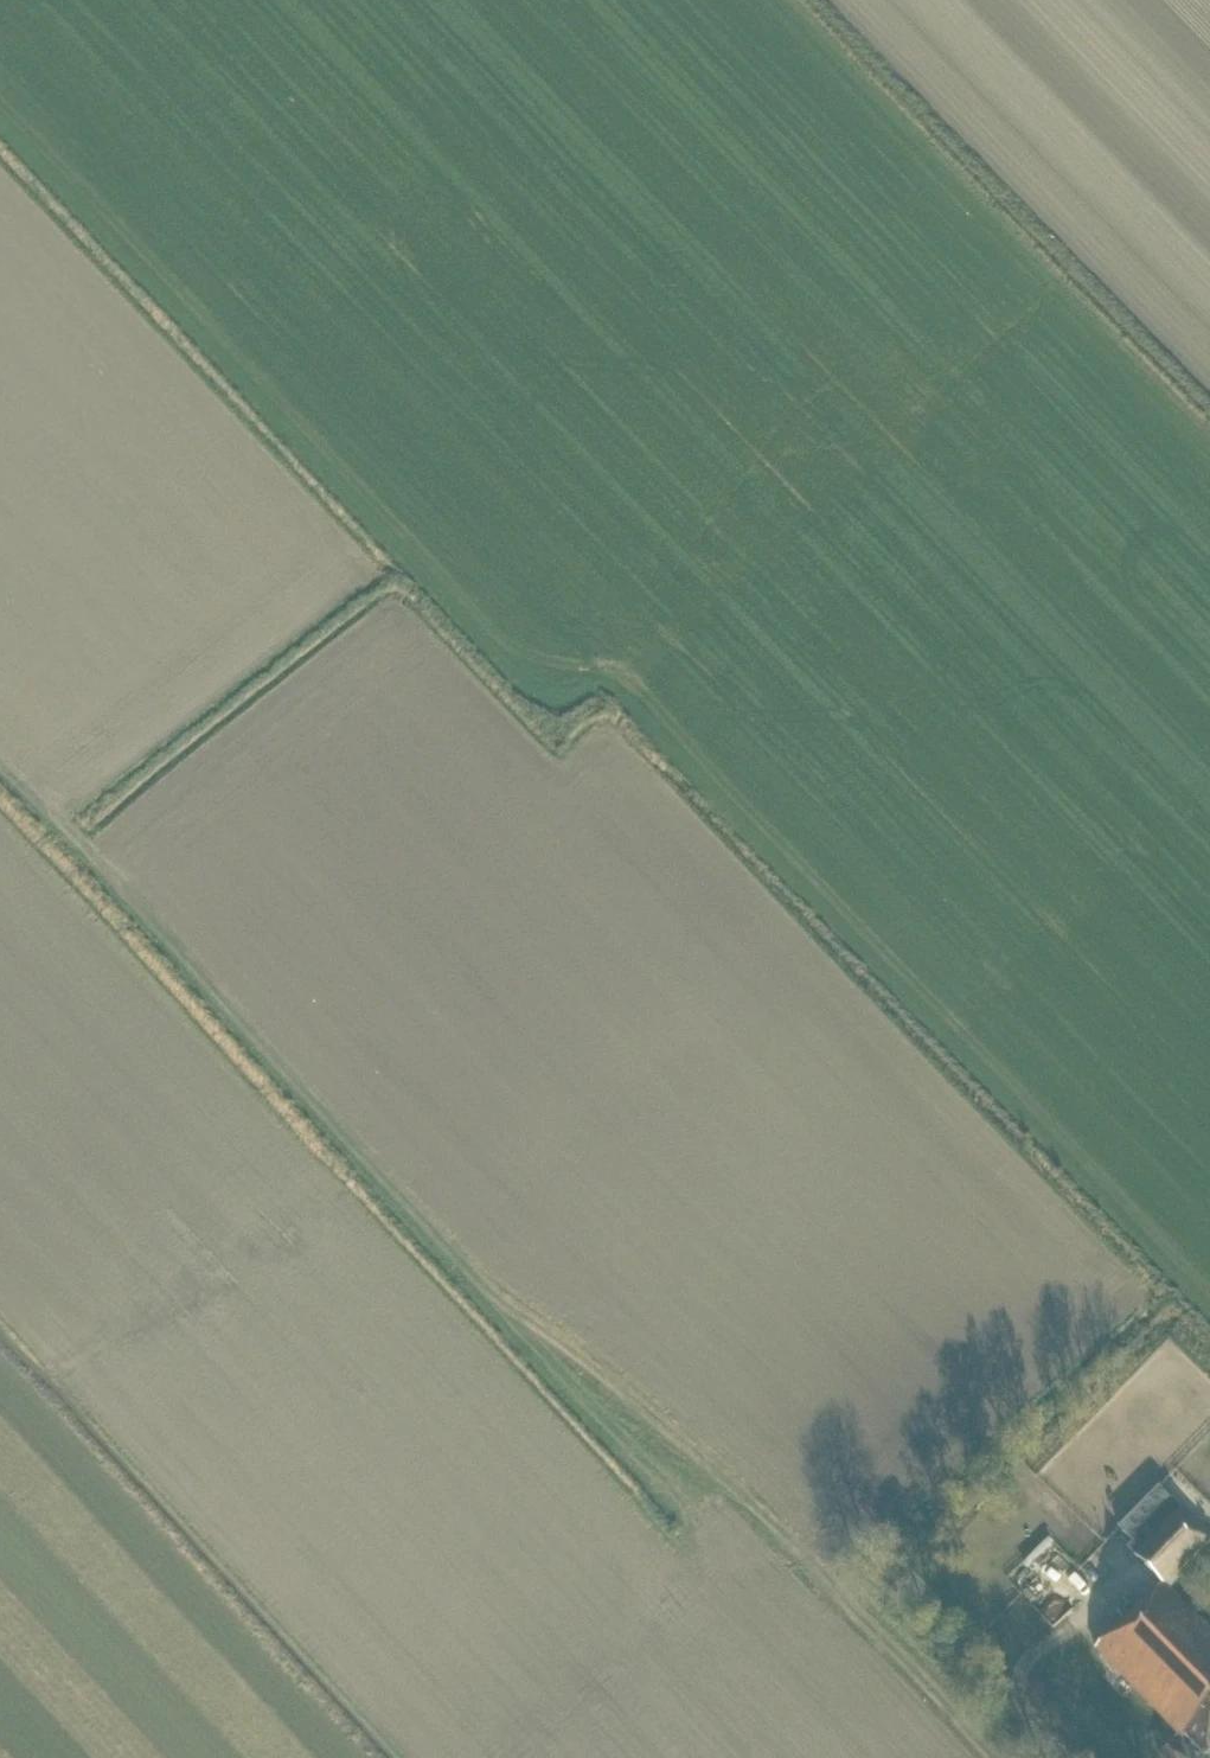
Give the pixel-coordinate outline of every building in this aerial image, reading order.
[(1169,1591),(1179,1581),(1175,1577),(1209,1543),(1209,1538),(1177,1503),(1129,1550),(1164,1585),(1096,1651),(1182,1740),(1185,1737),(1205,1757),(1209,1752),(1209,1633),(1169,1591)] [(1025,1564),(1011,1577),(1036,1604),(1051,1591),(1025,1564)] [(1171,1744),(1159,1755),(1162,1757),(1185,1757),(1171,1744)]
